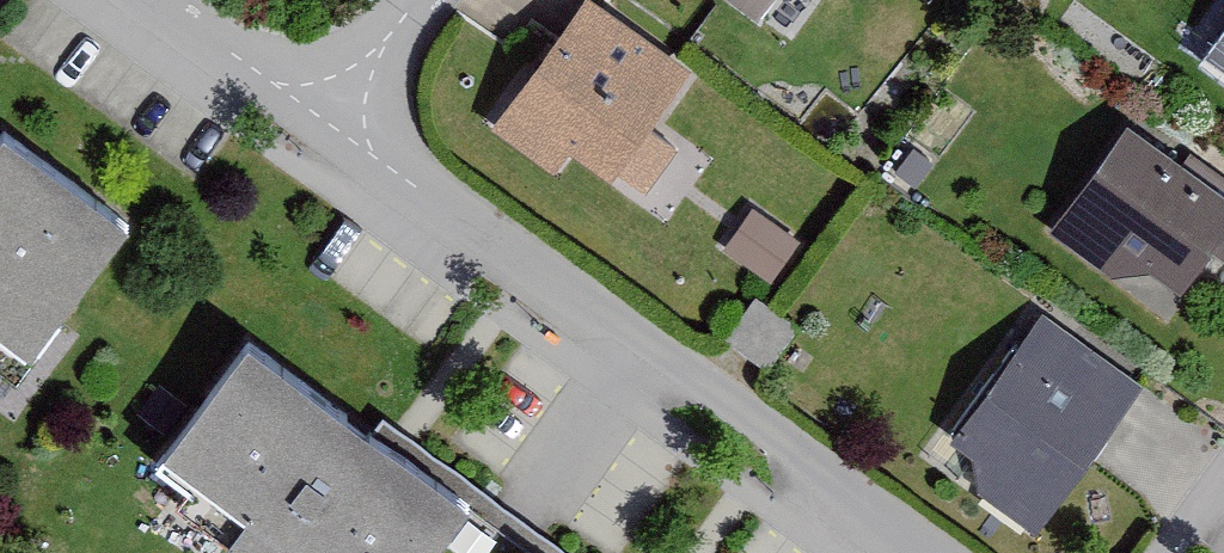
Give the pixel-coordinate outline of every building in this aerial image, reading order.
[(758,11),(767,0),(743,0),(758,11)] [(678,77),(581,10),(491,139),(553,182),(566,162),(602,187),(678,77)] [(132,221),(6,129),(0,138),(0,345),(28,365),(132,221)] [(1116,273),(1153,266),(1192,292),(1214,258),(1223,265),(1223,197),(1125,131),(1057,234),(1116,273)] [(791,251),(743,218),(717,254),(766,288),(791,251)] [(795,333),(751,304),(722,346),(766,376),(795,333)] [(978,461),(973,489),(1031,531),(1130,396),(1036,327),(952,442),(978,461)] [(467,503),(392,449),(250,347),(159,473),(271,552),(431,552),(467,503)]
